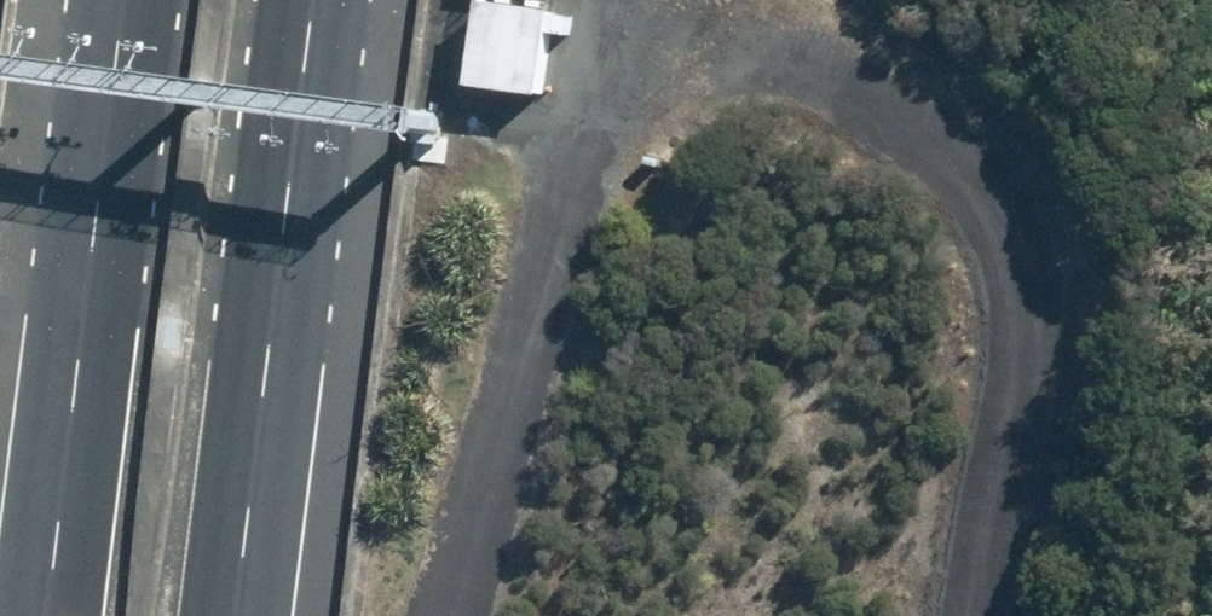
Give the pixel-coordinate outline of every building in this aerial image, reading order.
[(478,87),(556,96),(566,18),(486,9),(478,87)]
